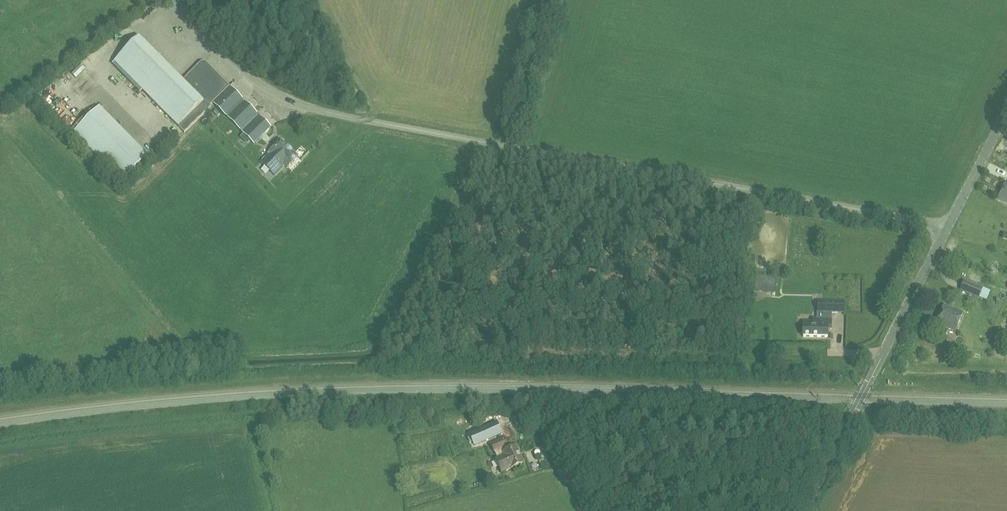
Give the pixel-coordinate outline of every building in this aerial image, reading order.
[(181,23),(170,30),(175,36),(185,28),(181,23)] [(211,106),(210,105),(229,86),(205,61),(201,61),(182,80),(140,37),(114,62),(184,133),(211,106)] [(77,78),(85,70),(81,65),(73,74),(77,78)] [(272,128),(231,87),(213,104),(254,145),(272,128)] [(73,134),(122,182),(148,157),(99,108),(73,134)] [(298,157),(281,140),(269,152),(283,165),(287,169),(298,157)] [(283,165),(269,152),(257,164),(271,178),(283,165)] [(1006,203),(1006,183),(1006,182),(998,199),(1006,203)] [(748,290),(759,291),(760,287),(775,288),(776,279),(768,278),(768,277),(750,274),(748,290)] [(960,290),(979,298),(983,288),(964,280),(960,290)] [(823,302),(823,313),(837,313),(837,302),(823,302)] [(936,324),(955,332),(963,313),(944,305),(936,324)] [(803,337),(828,337),(828,329),(831,329),(832,319),(819,319),(819,321),(803,321),(803,337)] [(956,337),(955,339),(956,342),(959,344),(962,342),(963,339),(962,336),(959,335),(956,337)] [(472,436),(476,446),(491,440),(486,430),(472,436)] [(496,459),(502,473),(524,463),(517,446),(506,451),(505,448),(509,447),(505,438),(490,444),(494,452),(495,452),(498,458),(496,459)]
